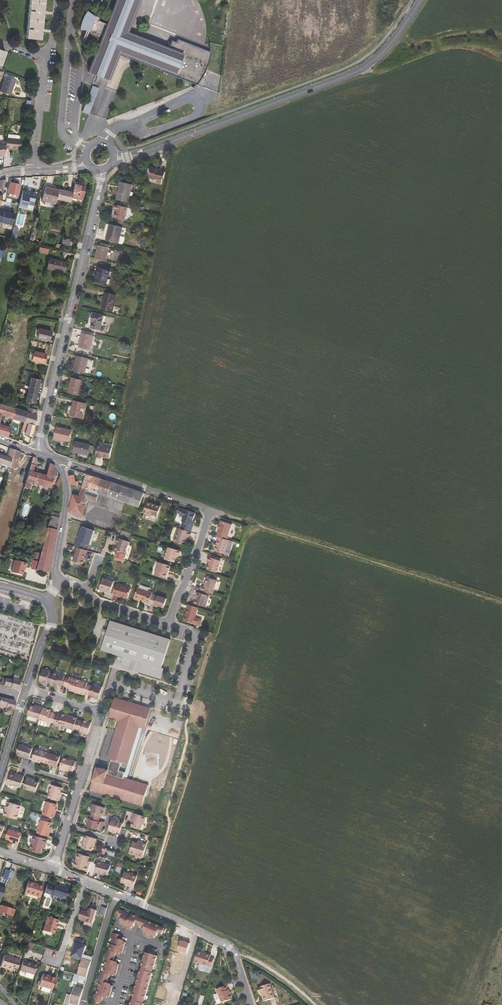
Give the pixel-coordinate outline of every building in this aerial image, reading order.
[(28,20),(26,38),(40,40),(41,32),(41,30),(41,27),(42,21),(43,15),(43,12),(43,9),(44,3),(44,0),(30,0),(30,2),(28,20)] [(210,51),(177,39),(176,41),(171,40),(168,47),(127,32),(139,0),(115,0),(106,24),(94,19),(95,17),(87,11),(86,12),(84,14),(84,16),(83,18),(82,19),(81,21),(81,23),(81,24),(80,26),(80,28),(80,29),(88,30),(84,39),(99,44),(88,72),(97,75),(109,80),(119,52),(160,68),(160,70),(196,83),(202,76),(205,69),(207,62),(210,51)] [(5,77),(0,91),(10,95),(15,81),(5,77)] [(89,114),(99,88),(93,85),(83,112),(89,114)] [(7,138),(6,138),(5,142),(5,148),(20,150),(21,140),(15,139),(16,135),(7,134),(7,138)] [(157,169),(157,168),(151,167),(149,178),(157,180),(156,183),(162,184),(163,179),(164,179),(165,172),(160,171),(160,170),(157,169)] [(10,182),(7,193),(8,193),(8,196),(17,198),(17,195),(18,195),(20,184),(10,182)] [(71,197),(76,198),(81,200),(84,186),(80,185),(81,184),(75,182),(72,192),(71,197)] [(133,185),(121,182),(117,199),(129,202),(133,185)] [(41,200),(55,203),(56,199),(58,190),(45,187),(41,200)] [(72,192),(58,189),(58,190),(56,199),(70,202),(71,200),(71,197),(72,192)] [(32,206),(35,194),(22,191),(19,203),(19,205),(18,206),(25,208),(26,204),(32,206)] [(125,220),(128,207),(115,204),(114,209),(116,209),(114,218),(125,220)] [(14,212),(0,209),(0,222),(12,224),(14,212)] [(123,228),(110,225),(106,241),(119,243),(123,228)] [(60,245),(66,246),(68,246),(70,239),(62,238),(60,245)] [(109,248),(100,246),(98,245),(95,258),(106,261),(109,248)] [(62,272),(65,262),(49,258),(46,268),(62,272)] [(110,272),(98,268),(95,281),(107,284),(110,272)] [(117,296),(106,293),(102,308),(113,311),(117,296)] [(105,315),(93,313),(91,322),(92,323),(91,328),(101,331),(105,315)] [(51,331),(39,328),(37,338),(49,341),(51,331)] [(94,336),(82,333),(79,347),(91,349),(94,336)] [(43,363),(46,354),(34,351),(33,353),(30,352),(29,358),(32,359),(31,361),(43,363)] [(89,359),(77,356),(74,370),(85,373),(89,359)] [(31,378),(28,388),(27,394),(25,401),(34,403),(39,380),(31,378)] [(82,380),(72,378),(68,392),(79,395),(82,380)] [(86,404),(74,401),(70,415),(83,418),(86,404)] [(0,403),(0,419),(1,415),(12,419),(15,408),(13,407),(0,403)] [(26,412),(15,408),(12,419),(20,421),(23,422),(22,427),(26,428),(24,435),(31,437),(34,425),(33,425),(37,410),(28,407),(26,412)] [(7,437),(9,427),(0,424),(0,435),(7,437)] [(57,427),(55,438),(64,440),(69,441),(72,430),(57,427)] [(89,452),(93,453),(94,446),(90,445),(90,444),(76,441),(74,452),(88,455),(89,452)] [(102,456),(110,458),(112,448),(98,445),(96,455),(96,457),(102,458),(102,456)] [(9,467),(14,450),(9,448),(6,456),(0,454),(0,464),(9,467)] [(15,469),(21,452),(14,450),(9,467),(15,469)] [(31,483),(50,488),(55,468),(49,464),(45,476),(32,472),(36,458),(32,457),(24,488),(29,490),(31,483)] [(87,474),(82,487),(125,502),(139,507),(145,492),(105,480),(87,474)] [(75,475),(69,476),(71,483),(77,485),(75,475)] [(79,496),(74,495),(70,511),(83,515),(88,499),(122,511),(125,502),(82,487),(79,496)] [(158,516),(161,506),(148,501),(144,512),(152,514),(152,515),(153,517),(156,518),(157,517),(157,516),(158,516)] [(181,529),(191,532),(194,526),(191,525),(192,521),(193,522),(196,513),(179,507),(177,513),(181,514),(180,516),(184,517),(183,521),(184,523),(181,529)] [(57,530),(59,518),(50,516),(47,528),(57,530)] [(219,529),(217,536),(219,537),(220,537),(222,538),(227,540),(232,525),(221,521),(220,525),(219,525),(218,529),(219,529)] [(77,541),(75,548),(78,548),(85,550),(87,545),(87,544),(90,544),(94,531),(82,527),(78,542),(77,541)] [(49,573),(57,530),(47,528),(38,562),(36,570),(49,573)] [(191,537),(192,533),(191,532),(181,529),(178,528),(174,541),(185,545),(188,536),(191,537)] [(222,538),(220,537),(219,541),(218,541),(215,551),(225,554),(226,552),(230,553),(234,542),(227,540),(222,538)] [(131,542),(118,538),(117,542),(118,543),(119,543),(118,546),(117,551),(126,554),(129,546),(130,545),(131,542)] [(179,555),(181,551),(169,547),(165,559),(174,562),(176,557),(177,554),(178,555),(179,555)] [(85,558),(87,551),(85,550),(78,548),(74,562),(84,565),(85,561),(84,560),(85,558)] [(221,561),(209,557),(208,561),(210,562),(207,569),(217,572),(221,561)] [(14,560),(11,572),(22,575),(23,570),(24,567),(25,568),(26,568),(27,564),(14,560)] [(169,570),(171,566),(158,562),(157,566),(158,567),(155,575),(166,578),(167,573),(166,573),(167,570),(169,570)] [(110,594),(114,582),(104,578),(100,589),(107,591),(106,593),(110,594)] [(203,586),(201,590),(208,592),(213,594),(217,581),(208,578),(206,583),(205,586),(204,586),(203,586)] [(131,589),(117,584),(114,595),(118,596),(118,595),(128,598),(131,589)] [(135,598),(146,601),(146,602),(150,604),(153,594),(153,593),(149,591),(138,588),(135,598)] [(206,607),(209,596),(207,595),(208,592),(201,590),(200,593),(197,592),(195,596),(196,597),(194,603),(206,607)] [(167,599),(153,594),(150,604),(149,604),(155,606),(155,605),(164,608),(167,599)] [(195,617),(198,607),(189,604),(184,620),(200,625),(202,619),(195,617)] [(111,620),(108,630),(107,634),(103,633),(99,646),(103,648),(102,650),(124,657),(123,658),(118,656),(118,659),(123,660),(122,661),(125,662),(125,661),(129,662),(128,666),(132,668),(131,669),(161,679),(164,668),(162,668),(171,639),(111,620)] [(43,669),(40,680),(44,681),(43,682),(47,683),(48,681),(51,683),(54,674),(50,673),(51,671),(43,669)] [(55,684),(54,685),(58,687),(59,685),(62,686),(62,685),(65,676),(65,675),(54,672),(54,674),(51,683),(55,684)] [(70,690),(73,691),(74,690),(78,691),(81,680),(69,677),(69,678),(67,686),(67,687),(70,688),(70,690)] [(6,678),(4,685),(8,686),(8,685),(11,685),(11,687),(18,689),(20,680),(19,680),(13,678),(13,680),(6,678)] [(81,692),(81,694),(85,695),(85,693),(89,694),(92,685),(88,684),(88,683),(81,680),(78,691),(81,692)] [(96,697),(100,698),(103,687),(95,685),(94,686),(92,685),(89,694),(92,695),(91,697),(95,698),(96,697)] [(142,721),(146,707),(115,697),(110,715),(120,718),(133,722),(134,718),(142,721)] [(3,707),(6,708),(5,712),(12,714),(13,709),(15,701),(8,699),(7,702),(0,700),(0,702),(0,707),(2,708),(3,707)] [(39,708),(35,706),(31,705),(28,715),(29,715),(28,718),(36,721),(37,718),(40,719),(43,709),(39,708)] [(145,729),(151,708),(146,707),(142,721),(134,718),(133,722),(120,718),(110,715),(109,718),(119,721),(115,736),(135,742),(128,764),(122,762),(119,770),(126,773),(125,777),(127,778),(143,728),(145,729)] [(51,710),(47,708),(47,710),(43,709),(40,719),(39,724),(46,726),(47,722),(51,723),(51,722),(54,713),(54,712),(51,711),(51,710)] [(59,714),(58,714),(56,723),(55,724),(67,727),(70,717),(66,715),(66,714),(63,713),(62,715),(59,714)] [(75,728),(78,729),(81,721),(77,719),(78,718),(74,716),(74,718),(70,717),(67,727),(74,730),(75,728)] [(81,732),(88,734),(92,723),(88,722),(88,721),(85,720),(84,722),(81,721),(78,729),(82,730),(81,732)] [(149,785),(127,778),(125,777),(126,773),(119,770),(122,762),(128,764),(135,742),(115,736),(108,758),(112,759),(108,770),(98,767),(91,789),(107,794),(107,795),(109,797),(112,798),(114,799),(117,799),(118,798),(143,805),(149,785)] [(17,754),(21,755),(26,757),(25,758),(29,759),(33,748),(20,744),(17,754)] [(36,749),(32,760),(36,761),(36,760),(41,761),(45,763),(48,753),(36,749)] [(53,765),(53,766),(57,768),(60,756),(48,753),(45,763),(49,764),(53,765)] [(76,761),(63,757),(60,768),(64,770),(64,768),(69,770),(73,771),(76,761)] [(20,776),(15,775),(11,773),(8,783),(21,787),(24,776),(20,775),(20,776)] [(31,779),(31,778),(27,777),(24,788),(36,792),(39,782),(35,781),(31,779)] [(60,801),(61,797),(59,797),(61,792),(62,787),(52,785),(48,798),(60,801)] [(54,818),(56,814),(54,813),(56,809),(57,804),(47,801),(43,814),(54,818)] [(8,809),(6,808),(3,815),(8,816),(17,819),(21,806),(10,802),(9,807),(8,809)] [(103,811),(104,807),(93,804),(91,811),(93,812),(91,816),(100,818),(101,814),(103,815),(104,811),(103,811)] [(134,813),(133,817),(134,817),(133,821),(132,826),(141,829),(145,817),(134,813)] [(86,826),(97,829),(98,825),(100,825),(101,822),(99,821),(100,818),(91,816),(90,819),(88,818),(86,826)] [(49,836),(50,833),(48,832),(50,827),(51,823),(48,822),(49,819),(45,818),(44,821),(41,820),(37,833),(49,836)] [(113,830),(112,831),(116,833),(117,831),(120,832),(121,828),(123,824),(119,823),(120,821),(112,818),(109,829),(113,830)] [(6,838),(10,840),(15,842),(15,843),(19,844),(22,833),(9,829),(6,838)] [(43,846),(45,846),(47,840),(34,836),(30,849),(41,852),(42,848),(43,846)] [(94,842),(96,843),(97,839),(85,836),(82,847),(92,850),(93,847),(94,842)] [(140,844),(138,843),(133,842),(130,852),(144,857),(148,843),(141,841),(140,844)] [(87,863),(88,861),(89,856),(78,853),(74,866),(88,870),(90,864),(87,863)] [(95,872),(98,873),(99,872),(104,873),(108,875),(111,865),(105,863),(106,859),(100,857),(95,872)] [(2,880),(7,881),(10,870),(11,869),(6,868),(2,880)] [(15,871),(10,870),(7,881),(6,882),(11,883),(12,878),(13,878),(15,871)] [(130,885),(130,886),(134,888),(135,886),(136,882),(138,876),(124,872),(121,882),(125,883),(130,885)] [(24,893),(26,893),(24,897),(38,901),(39,897),(42,886),(28,881),(24,893)] [(47,885),(44,893),(50,895),(52,894),(52,895),(65,899),(69,888),(59,885),(59,886),(55,885),(54,887),(47,885)] [(10,906),(1,902),(0,905),(0,915),(1,915),(2,912),(7,914),(6,917),(11,918),(14,910),(10,908),(10,906)] [(99,917),(104,918),(107,908),(102,907),(99,917)] [(87,923),(93,924),(97,911),(91,909),(90,910),(89,911),(88,912),(83,910),(80,920),(87,922),(87,923)] [(166,929),(119,909),(117,913),(119,914),(118,916),(122,918),(121,920),(122,922),(121,924),(132,929),(132,927),(134,926),(135,924),(139,925),(138,927),(140,928),(141,926),(144,928),(144,930),(144,931),(143,934),(154,938),(155,936),(157,935),(158,933),(162,935),(163,932),(164,933),(166,929)] [(58,921),(47,917),(43,930),(54,933),(58,921)] [(121,935),(113,933),(111,937),(113,938),(109,951),(107,950),(105,959),(107,959),(103,973),(101,972),(98,981),(101,981),(96,995),(95,994),(93,999),(94,999),(101,1001),(102,1001),(103,997),(106,998),(107,997),(109,997),(113,986),(110,985),(110,984),(107,983),(110,975),(112,976),(113,975),(114,975),(115,976),(119,964),(117,964),(116,962),(114,961),(116,953),(118,954),(120,953),(122,954),(126,942),(123,942),(122,940),(120,939),(121,935)] [(181,941),(177,952),(187,955),(190,943),(181,941)] [(146,953),(142,966),(144,967),(143,970),(141,970),(133,997),(135,997),(134,1001),(132,1000),(130,1004),(143,1004),(144,1004),(142,1003),(143,1000),(145,1000),(152,973),(150,972),(151,969),(153,970),(157,956),(155,955),(157,950),(149,948),(148,953),(146,953)] [(210,957),(211,955),(198,951),(195,962),(211,967),(214,958),(210,957)] [(20,959),(4,954),(0,966),(11,970),(11,968),(16,969),(20,959)] [(169,964),(184,967),(186,957),(171,954),(169,964)] [(86,975),(90,959),(83,957),(78,975),(80,975),(87,977),(88,976),(86,975)] [(37,965),(23,960),(20,970),(26,972),(34,974),(37,965)] [(50,988),(52,989),(55,979),(49,978),(49,976),(43,974),(39,985),(42,986),(50,988)] [(270,983),(259,987),(261,993),(262,993),(263,996),(264,1001),(274,998),(270,983)] [(215,994),(218,1003),(231,999),(230,995),(228,990),(226,990),(225,986),(216,989),(217,994),(215,994)] [(73,1004),(79,1004),(84,989),(76,987),(75,987),(72,996),(70,1004),(73,1004)] [(64,1004),(70,1004),(72,996),(67,994),(64,1004)]
